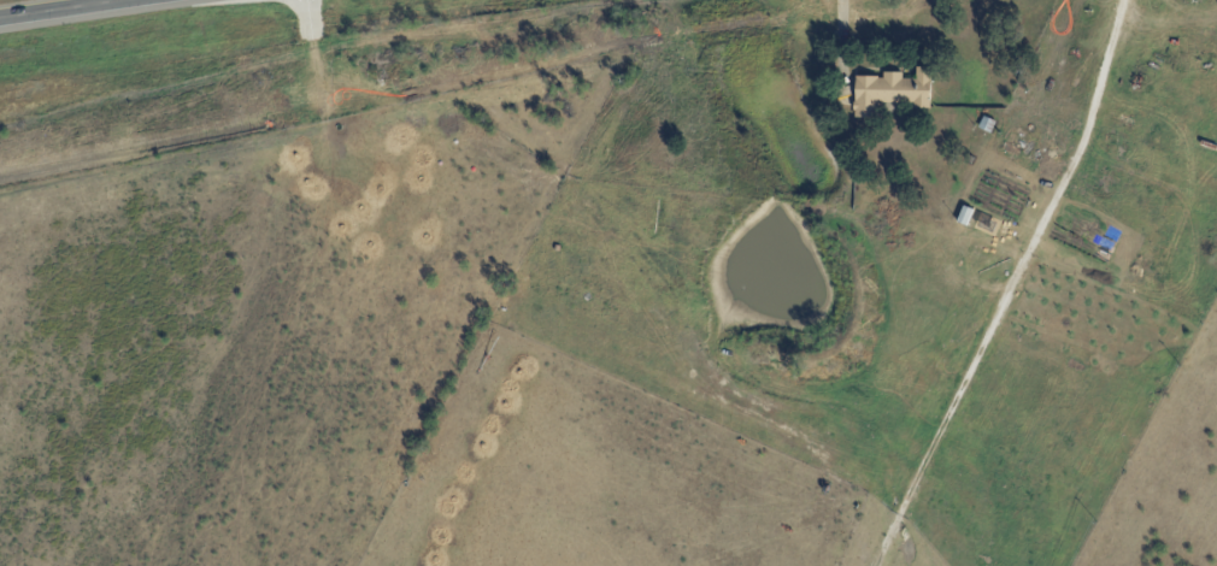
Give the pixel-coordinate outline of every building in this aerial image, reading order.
[(900,105),(877,105),(877,119),(854,119),(854,111),(853,111),(853,104),(856,104),(856,78),(877,78),(877,79),(883,79),(883,75),(903,75),(903,81),(916,81),(916,69),(930,69),(930,111),(912,111),(912,105),(900,105)] [(977,130),(983,119),(994,124),(989,136),(977,130)] [(1019,152),(1016,160),(1000,152),(1005,143),(1019,152)] [(957,223),(963,207),(974,212),(966,228),(957,223)]
